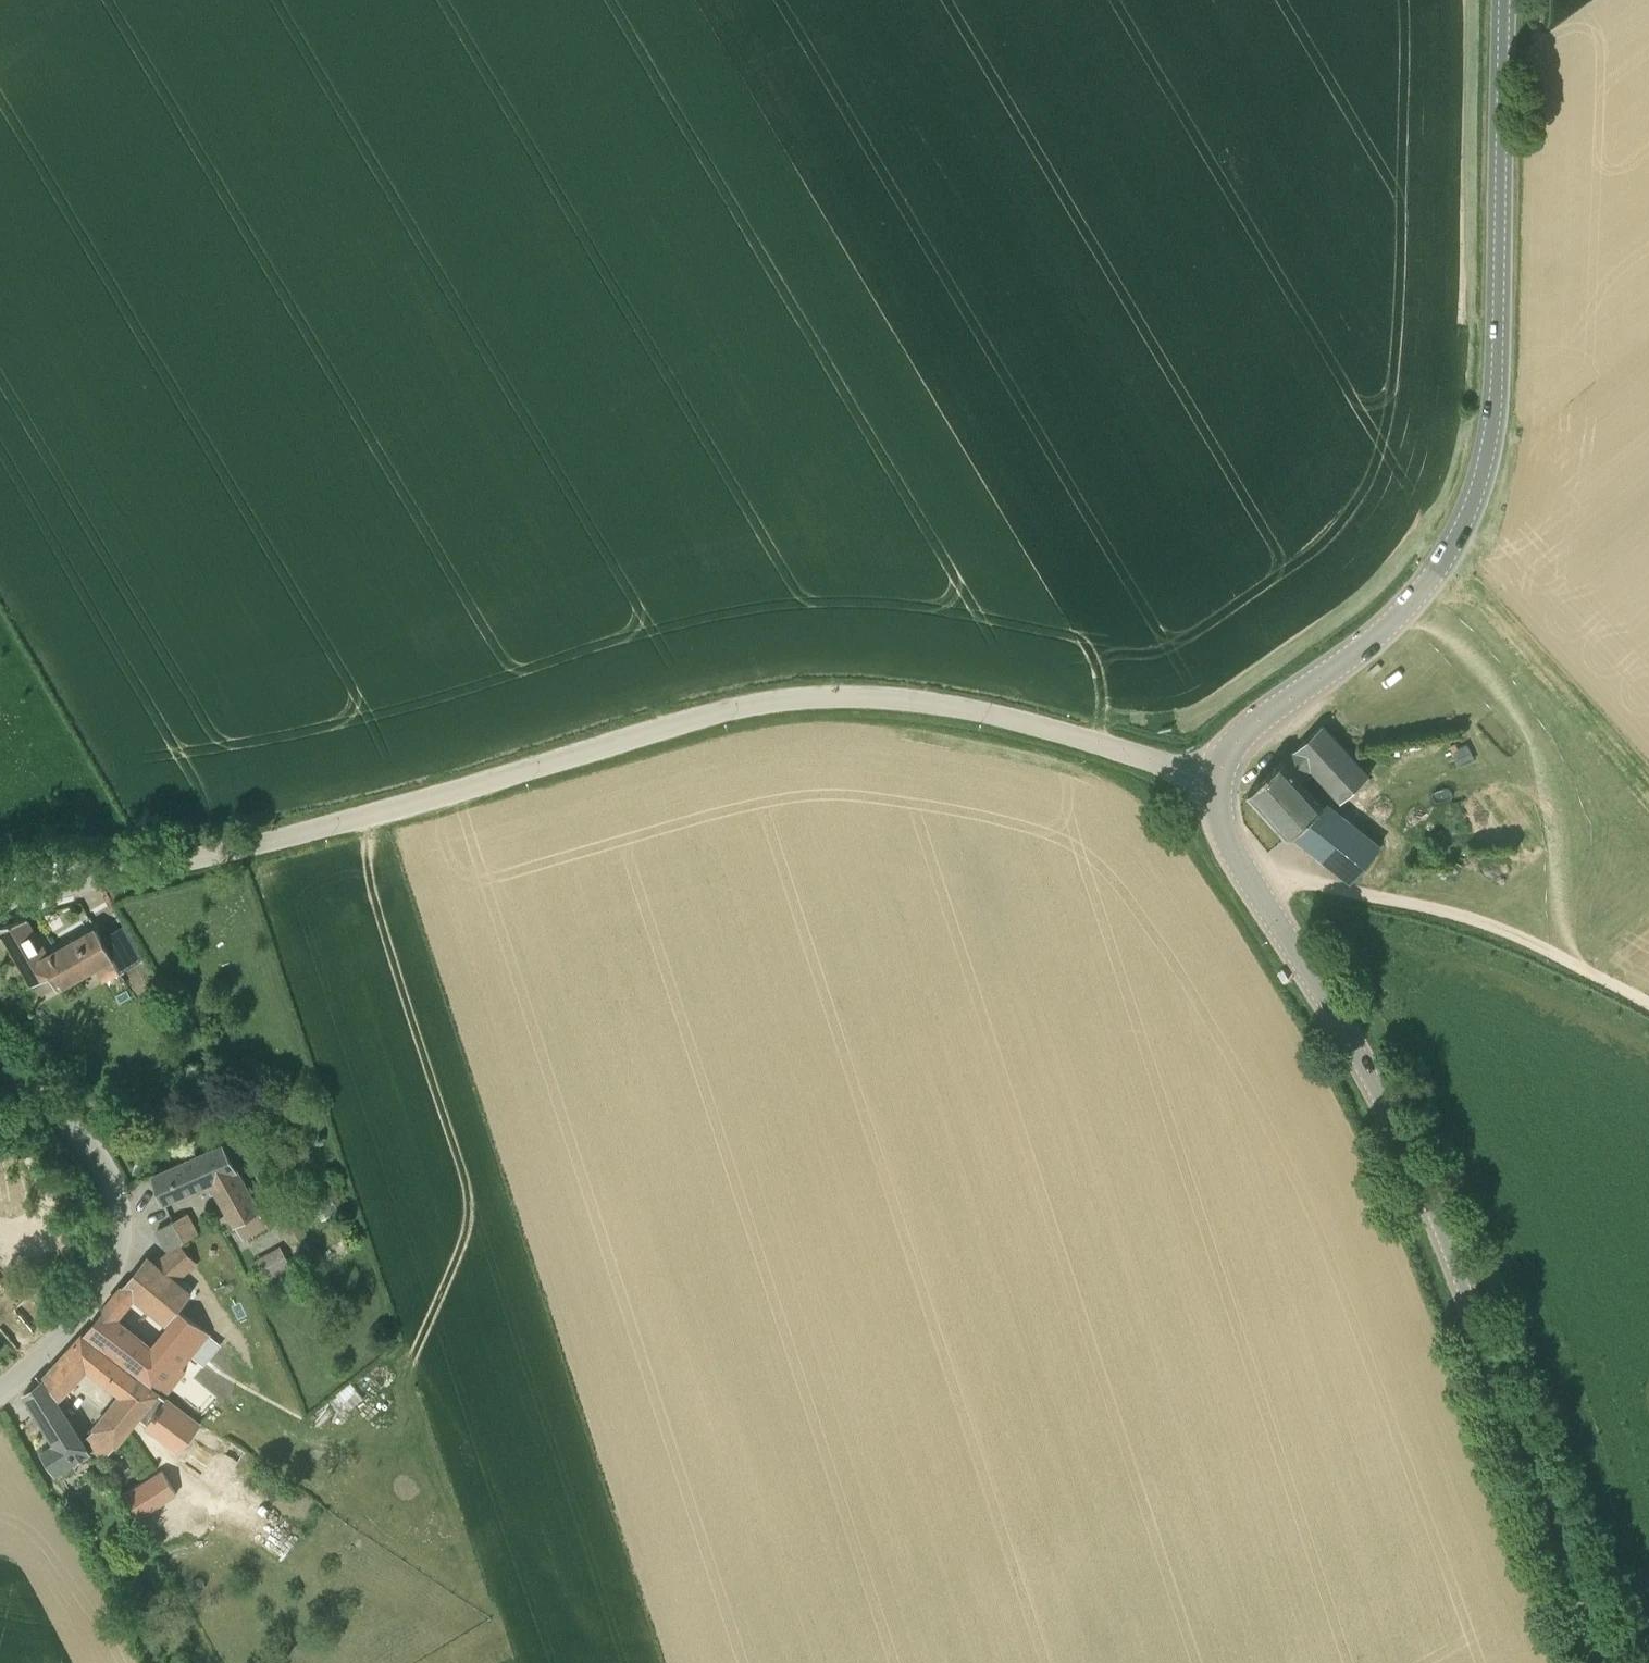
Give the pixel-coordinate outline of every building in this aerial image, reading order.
[(1322,724),(1294,750),(1314,771),(1331,790),(1341,801),(1369,775),(1322,724)] [(1282,761),(1248,792),(1260,807),(1261,806),(1275,822),(1288,836),(1291,833),(1352,881),(1380,845),(1342,816),(1334,817),(1318,799),(1302,782),(1314,771),(1294,750),(1282,761)] [(27,918),(0,926),(33,985),(50,975),(58,988),(96,967),(103,980),(144,957),(125,923),(102,937),(97,929),(49,956),(27,918)] [(226,1146),(154,1174),(164,1200),(212,1180),(245,1238),(270,1225),(226,1146)] [(295,1211),(278,1221),(283,1231),(301,1221),(295,1211)] [(187,1212),(174,1220),(185,1240),(198,1233),(187,1212)] [(280,1246),(255,1259),(264,1278),(290,1264),(280,1246)] [(191,1293),(177,1281),(154,1262),(147,1256),(118,1291),(130,1301),(136,1294),(168,1321),(191,1293)] [(1,1320),(22,1297),(0,1277),(0,1319),(1,1320)] [(147,1344),(116,1317),(104,1308),(87,1330),(167,1391),(185,1369),(180,1365),(191,1353),(209,1332),(183,1312),(152,1348),(147,1344)] [(94,1427),(83,1441),(86,1447),(100,1462),(115,1444),(117,1445),(140,1417),(148,1423),(148,1425),(180,1450),(201,1424),(139,1378),(82,1335),(69,1350),(87,1364),(121,1390),(92,1426),(94,1427)] [(75,1377),(57,1363),(46,1376),(58,1395),(75,1377)] [(86,1447),(83,1441),(44,1378),(25,1393),(57,1443),(44,1452),(56,1472),(89,1452),(86,1447)] [(364,1398),(351,1382),(337,1394),(350,1410),(364,1398)] [(165,1499),(177,1492),(163,1470),(151,1477),(165,1499)]
